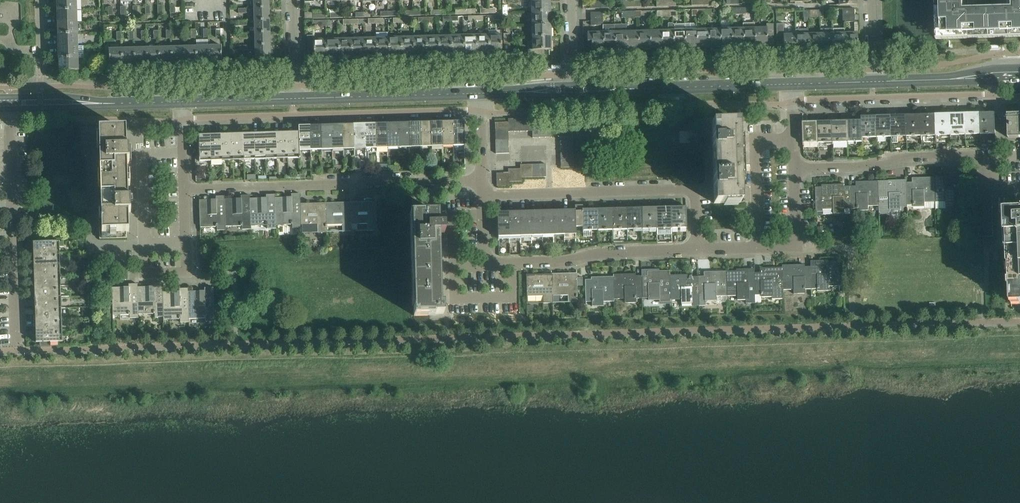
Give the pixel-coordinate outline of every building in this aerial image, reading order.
[(77,10),(77,0),(57,0),(57,11),(77,10)] [(254,8),(269,8),(269,0),(253,0),(254,8)] [(550,12),(550,0),(531,0),(532,12),(550,12)] [(936,34),(943,34),(943,35),(943,37),(943,40),(948,40),(949,40),(1019,38),(1019,0),(935,0),(936,34)] [(269,20),(269,8),(254,8),(254,20),(269,20)] [(854,8),(842,9),(843,22),(855,22),(854,8)] [(57,23),(77,22),(77,10),(57,11),(57,23)] [(532,25),(551,24),(550,12),(532,12),(532,25)] [(270,32),(269,20),(254,20),(254,33),(270,32)] [(859,21),(855,22),(855,33),(844,33),(845,51),(858,51),(857,33),(859,33),(859,21)] [(58,36),(78,35),(77,22),(57,23),(58,36)] [(669,30),(661,30),(662,48),(673,48),(673,24),(673,22),(668,22),(669,30)] [(754,22),(743,23),(743,28),(744,46),(755,46),(755,28),(754,22)] [(685,48),(697,47),(696,29),(696,23),(684,24),(685,48)] [(533,37),(551,36),(551,24),(532,25),(533,37)] [(615,50),(627,49),(626,31),(626,24),(614,25),(615,50)] [(684,24),(673,24),(673,48),(685,48),(684,24)] [(767,45),(767,44),(774,44),(773,24),(766,24),(766,27),(755,28),(755,46),(767,45)] [(784,53),(796,52),(796,34),(784,35),(783,24),(776,24),(777,45),(783,45),(784,53)] [(614,25),(603,25),(603,32),(603,50),(615,50),(614,25)] [(731,28),(720,29),(720,47),(732,46),(731,28)] [(732,46),(744,46),(743,28),(731,28),(732,46)] [(844,33),(844,28),(832,29),(833,51),(845,51),(844,33)] [(708,29),(696,29),(697,47),(708,47),(708,29)] [(708,47),(720,47),(720,29),(708,29),(708,47)] [(808,29),(796,30),(796,34),(796,52),(808,52),(808,34),(808,29)] [(821,52),(833,51),(832,29),(820,29),(820,34),(821,52)] [(661,30),(650,31),(650,49),(662,48),(661,30)] [(638,31),(626,31),(627,49),(638,49),(638,31)] [(638,49),(650,49),(650,31),(638,31),(638,49)] [(270,32),(254,33),(255,45),(270,45),(270,32)] [(592,50),(603,50),(603,32),(587,33),(587,42),(591,41),(592,50)] [(501,34),(489,35),(489,53),(502,53),(501,34)] [(808,52),(821,52),(820,34),(818,34),(808,34),(808,52)] [(58,47),(78,46),(78,35),(58,36),(58,47)] [(464,36),(464,54),(477,54),(476,35),(464,36)] [(489,35),(476,35),(477,54),(489,53),(489,35)] [(314,58),(327,58),(326,40),(314,40),(314,36),(307,36),(308,53),(314,52),(314,58)] [(439,36),(426,37),(427,55),(439,55),(439,36)] [(451,36),(439,36),(439,55),(452,54),(451,36)] [(464,36),(451,36),(452,54),(464,54),(464,36)] [(551,36),(533,37),(533,49),(530,49),(530,55),(526,55),(526,56),(545,55),(545,49),(551,49),(551,36)] [(401,37),(389,38),(389,56),(402,56),(401,37)] [(414,37),(401,37),(402,56),(414,56),(414,37)] [(426,37),(414,37),(414,56),(427,55),(426,37)] [(376,38),(364,39),(364,57),(377,57),(376,38)] [(389,38),(376,38),(377,57),(389,56),(389,38)] [(339,39),(326,40),(327,58),(339,58),(339,39)] [(351,39),(339,39),(339,58),(352,57),(351,39)] [(364,39),(351,39),(352,57),(364,57),(364,39)] [(208,40),(196,40),(196,46),(197,62),(197,64),(205,64),(205,62),(209,61),(209,46),(208,40)] [(222,45),(209,46),(209,61),(210,64),(217,64),(217,61),(222,61),(222,45)] [(271,58),(270,45),(255,45),(255,58),(271,58)] [(58,59),(79,58),(78,46),(58,47),(58,59)] [(184,62),(184,46),(171,47),(172,63),(172,65),(180,65),(180,62),(184,62)] [(197,62),(196,46),(184,46),(184,62),(185,62),(185,65),(192,64),(192,62),(197,62)] [(146,47),(134,48),(135,64),(135,66),(143,66),(142,64),(147,63),(146,47)] [(159,63),(159,47),(146,47),(147,63),(147,66),(155,65),(155,63),(159,63)] [(171,47),(159,47),(159,63),(160,63),(160,65),(167,65),(167,63),(172,63),(171,47)] [(118,64),(122,64),(122,48),(109,49),(109,65),(110,65),(110,67),(118,67),(118,64)] [(130,64),(135,64),(134,48),(122,48),(122,64),(123,64),(123,66),(130,66),(130,64)] [(58,59),(59,71),(79,71),(79,58),(58,59)] [(981,148),(996,148),(995,112),(980,113),(981,136),(981,148)] [(951,137),(966,137),(965,113),(951,114),(951,137)] [(966,137),(981,136),(980,113),(965,113),(966,137)] [(922,138),(936,138),(936,114),(921,115),(922,138)] [(936,138),(951,137),(951,114),(936,114),(936,138)] [(1008,114),(1008,138),(1019,137),(1019,114),(1008,114)] [(878,139),(892,139),(892,115),(877,116),(878,139)] [(906,115),(892,115),(892,139),(892,144),(898,144),(898,139),(907,139),(906,115)] [(907,139),(922,138),(921,115),(906,115),(907,139)] [(863,140),(878,139),(877,116),(862,116),(862,120),(863,140)] [(442,121),(442,146),(453,146),(453,120),(442,121)] [(464,120),(453,120),(453,146),(453,150),(465,150),(465,146),(464,120)] [(863,144),(863,140),(862,120),(848,121),(848,144),(863,144)] [(420,121),(409,122),(409,147),(420,147),(420,121)] [(420,121),(420,147),(431,147),(431,121),(420,121)] [(442,121),(431,121),(431,147),(442,146),(442,121)] [(833,121),(818,122),(819,145),(833,145),(833,121)] [(833,121),(833,145),(848,144),(848,121),(833,121)] [(376,123),(376,148),(387,148),(387,122),(376,123)] [(398,122),(387,122),(387,148),(398,147),(398,122)] [(398,122),(398,147),(409,147),(409,122),(398,122)] [(738,122),(711,123),(713,163),(746,162),(745,144),(739,144),(738,122)] [(804,145),(819,145),(818,122),(803,122),(804,145)] [(332,124),(332,149),(343,149),(343,123),(332,124)] [(354,123),(343,123),(343,149),(354,149),(354,123)] [(354,123),(354,149),(365,148),(365,123),(354,123)] [(376,123),(365,123),(365,148),(376,148),(376,123)] [(310,150),(310,124),(298,125),(298,132),(299,150),(310,150)] [(310,124),(310,150),(321,150),(321,124),(310,124)] [(332,124),(321,124),(321,150),(332,149),(332,124)] [(126,149),(126,130),(99,130),(100,156),(97,156),(98,201),(101,201),(101,206),(99,206),(99,239),(127,238),(127,232),(129,232),(128,212),(131,212),(130,199),(128,199),(127,162),(129,162),(129,149),(126,149)] [(277,159),(276,132),(265,133),(266,159),(277,159)] [(287,132),(276,132),(277,159),(283,159),(283,163),(288,163),(288,159),(287,132)] [(288,159),(299,158),(299,150),(298,132),(287,132),(288,159)] [(243,133),(232,134),(233,160),(244,160),(243,133)] [(255,158),(254,133),(243,133),(244,160),(255,160),(255,158)] [(254,133),(255,158),(255,160),(266,159),(265,133),(254,133)] [(199,157),(195,157),(195,165),(200,165),(200,161),(211,161),(210,134),(199,135),(199,157)] [(221,134),(210,134),(211,161),(222,161),(221,134)] [(233,160),(232,134),(221,134),(222,161),(233,160)] [(713,163),(714,203),(740,203),(740,180),(746,180),(746,162),(713,163)] [(913,182),(907,182),(907,204),(913,204),(913,207),(925,206),(925,208),(935,208),(935,202),(935,177),(912,178),(913,182)] [(957,177),(935,177),(935,202),(946,202),(946,206),(954,206),(954,212),(964,212),(963,179),(957,179),(957,177)] [(901,180),(878,181),(879,205),(879,212),(881,212),(890,212),(890,209),(900,209),(901,209),(901,207),(901,204),(907,204),(907,182),(901,183),(901,180)] [(856,186),(851,186),(851,208),(857,208),(857,210),(869,210),(869,205),(879,205),(878,181),(856,182),(856,186)] [(845,208),(851,208),(851,186),(845,186),(845,184),(822,185),(822,187),(816,187),(816,212),(823,211),(823,209),(834,209),(834,213),(845,213),(845,208)] [(250,225),(267,225),(267,229),(276,228),(276,225),(275,197),(275,194),(266,195),(266,198),(250,198),(250,225)] [(275,197),(276,225),(292,224),(292,228),(301,228),(300,204),(300,194),(291,194),(291,197),(275,197)] [(225,226),(242,226),(242,229),(251,229),(250,225),(250,198),(249,195),(241,195),(241,198),(224,199),(225,226)] [(216,230),(225,230),(225,226),(224,199),(224,196),(215,196),(215,199),(199,199),(200,227),(216,226),(216,230)] [(352,231),(352,224),(351,202),(326,203),(327,225),(342,224),(342,232),(352,231)] [(376,202),(351,202),(352,224),(367,224),(367,231),(377,231),(376,202)] [(327,232),(327,225),(326,203),(300,204),(301,228),(301,233),(327,232)] [(583,205),(575,206),(575,209),(575,229),(583,229),(583,232),(583,233),(583,237),(592,237),(592,233),(598,233),(597,209),(583,210),(583,205)] [(656,207),(641,208),(642,233),(642,236),(650,235),(650,233),(657,233),(656,207)] [(671,207),(656,207),(657,233),(657,235),(664,235),(664,239),(672,239),(671,231),(671,207)] [(671,231),(687,230),(686,207),(671,207),(671,231)] [(613,232),(627,232),(627,208),(612,209),(613,232)] [(641,208),(627,208),(627,232),(633,232),(633,233),(642,233),(641,208)] [(564,209),(553,210),(553,235),(564,235),(564,209)] [(564,209),(564,235),(576,235),(575,229),(575,209),(564,209)] [(612,209),(597,209),(598,233),(613,232),(612,209)] [(520,210),(509,211),(509,236),(520,236),(520,210)] [(531,236),(531,210),(520,210),(520,236),(531,236)] [(542,210),(531,210),(531,236),(542,236),(542,210)] [(553,235),(553,210),(542,210),(542,236),(553,235)] [(509,211),(497,211),(498,237),(509,236),(509,211)] [(1008,244),(1010,244),(1011,250),(1009,250),(1010,260),(1012,260),(1012,265),(1011,265),(1011,275),(1014,275),(1014,281),(1013,281),(1013,287),(1011,287),(1011,288),(1011,303),(1019,303),(1019,211),(1006,212),(1007,229),(1008,229),(1008,244)] [(444,233),(444,225),(444,212),(411,213),(414,314),(443,314),(443,304),(441,304),(439,233),(444,233)] [(64,241),(33,242),(33,253),(60,253),(60,246),(64,246),(64,241)] [(33,253),(34,264),(60,264),(60,253),(33,253)] [(828,286),(839,286),(838,261),(816,262),(816,266),(810,267),(811,289),(817,289),(817,291),(829,291),(828,286)] [(34,264),(34,275),(61,275),(60,264),(34,264)] [(760,272),(754,273),(754,295),(761,295),(761,297),(772,297),(772,299),(783,299),(783,292),(782,265),(782,267),(760,268),(760,272)] [(805,289),(811,289),(810,267),(804,267),(804,265),(782,265),(783,292),(783,290),(793,289),(793,294),(805,294),(805,289)] [(736,271),(726,271),(726,296),(737,296),(737,300),(746,300),(746,303),(755,303),(754,295),(754,273),(748,273),(748,270),(736,271)] [(647,276),(641,276),(642,298),(648,298),(648,300),(660,300),(660,303),(670,303),(670,300),(669,271),(647,271),(647,276)] [(670,271),(669,271),(670,300),(681,299),(681,304),(692,303),(692,306),(698,306),(698,299),(698,276),(692,276),(692,274),(670,275),(670,271)] [(704,276),(698,276),(698,299),(698,306),(705,306),(705,301),(716,301),(716,296),(726,296),(726,271),(703,272),(704,276)] [(577,302),(577,273),(552,274),(553,296),(568,295),(568,302),(577,302)] [(553,296),(552,274),(526,274),(527,296),(543,296),(543,303),(553,303),(553,296)] [(614,299),(613,274),(613,277),(591,277),(591,280),(585,280),(585,302),(592,302),(592,306),(603,306),(603,302),(614,301),(614,299)] [(636,298),(642,298),(641,276),(636,276),(636,274),(613,274),(614,299),(624,299),(625,303),(636,303),(636,298)] [(34,286),(61,286),(61,275),(34,275),(34,286)] [(164,319),(163,289),(163,283),(137,284),(138,318),(139,318),(138,314),(155,314),(155,317),(163,317),(164,319)] [(138,318),(137,284),(112,284),(113,315),(130,315),(130,318),(138,318)] [(34,286),(35,297),(61,297),(61,286),(34,286)] [(214,321),(213,287),(188,288),(189,322),(189,319),(205,318),(205,322),(214,321)] [(163,289),(164,319),(180,319),(180,323),(189,322),(188,288),(163,289)] [(35,297),(35,308),(62,308),(61,297),(35,297)] [(35,318),(62,318),(62,308),(35,308),(35,318)] [(62,318),(35,318),(36,330),(62,330),(62,318)] [(36,330),(36,342),(39,342),(39,345),(40,346),(58,346),(58,341),(63,341),(62,330),(36,330)]
